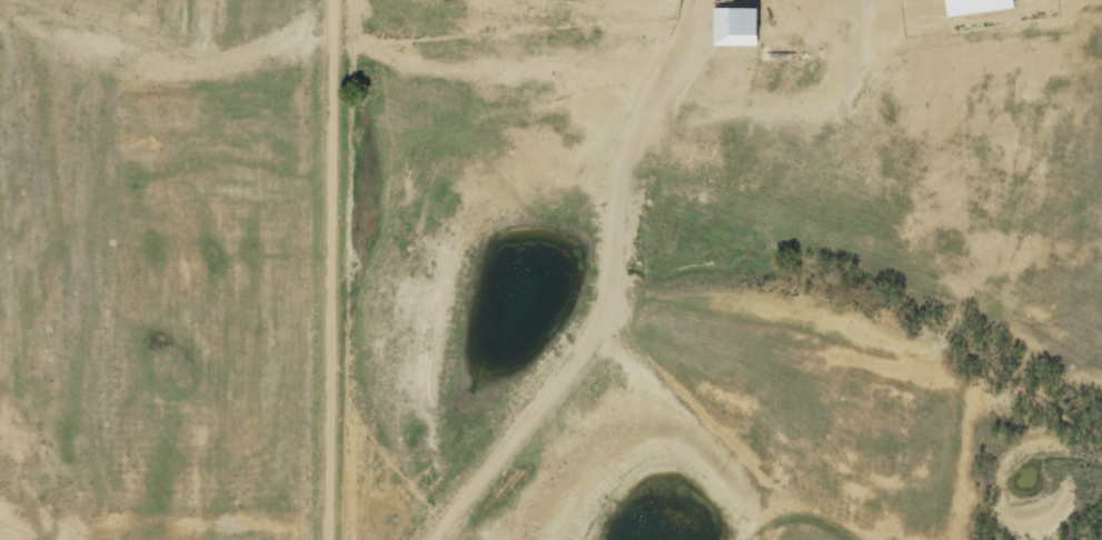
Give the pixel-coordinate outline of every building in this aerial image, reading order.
[(750,5),(703,5),(703,46),(749,47),(750,5)]
